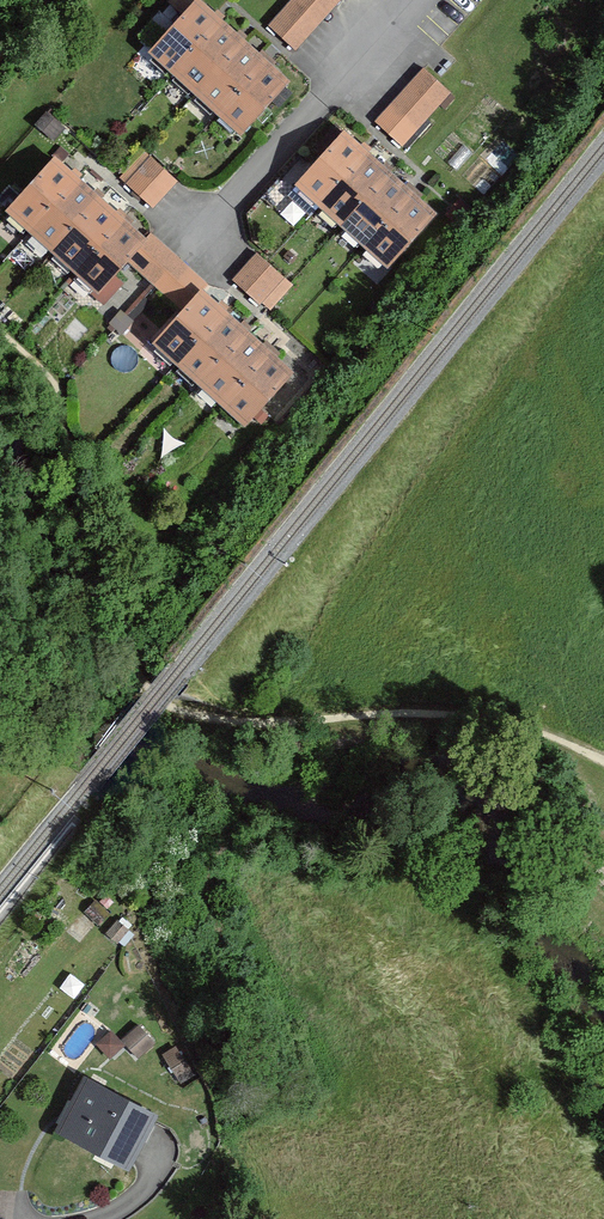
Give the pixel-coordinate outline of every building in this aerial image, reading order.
[(198,0),(196,0),(150,50),(239,130),(243,133),(289,82),(270,65),(265,61),(240,38),(217,17),(198,0)] [(179,12),(190,0),(170,0),(168,2),(179,12)] [(270,27),(295,49),(317,24),(339,0),(294,0),(270,27)] [(398,98),(375,125),(402,148),(449,93),(423,70),(398,98)] [(46,112),(35,125),(55,141),(66,128),(46,112)] [(365,149),(344,130),(295,184),(389,268),(437,214),(412,191),(365,149)] [(61,163),(70,154),(61,146),(53,155),(55,157),(61,163)] [(177,181),(144,151),(120,176),(153,207),(165,195),(177,181)] [(99,292),(127,261),(146,240),(120,216),(97,195),(74,175),(61,163),(55,157),(21,195),(8,209),(10,212),(99,292)] [(182,311),(202,289),(206,284),(176,256),(151,234),(146,240),(127,261),(182,311)] [(290,283),(256,254),(245,267),(235,278),(271,309),(292,285),(290,283)] [(222,308),(202,289),(182,311),(152,344),(244,427),(294,373),(266,348),(244,328),(222,308)] [(124,925),(118,920),(106,934),(117,945),(130,931),(124,925)] [(140,1023),(121,1040),(125,1045),(137,1059),(156,1042),(140,1023)] [(110,1059),(125,1045),(121,1040),(112,1030),(96,1044),(110,1059)] [(198,1074),(180,1044),(162,1055),(180,1085),(198,1074)] [(89,1082),(84,1079),(72,1102),(65,1114),(56,1133),(95,1154),(114,1164),(129,1172),(133,1164),(139,1153),(155,1123),(158,1119),(103,1089),(89,1082)]
